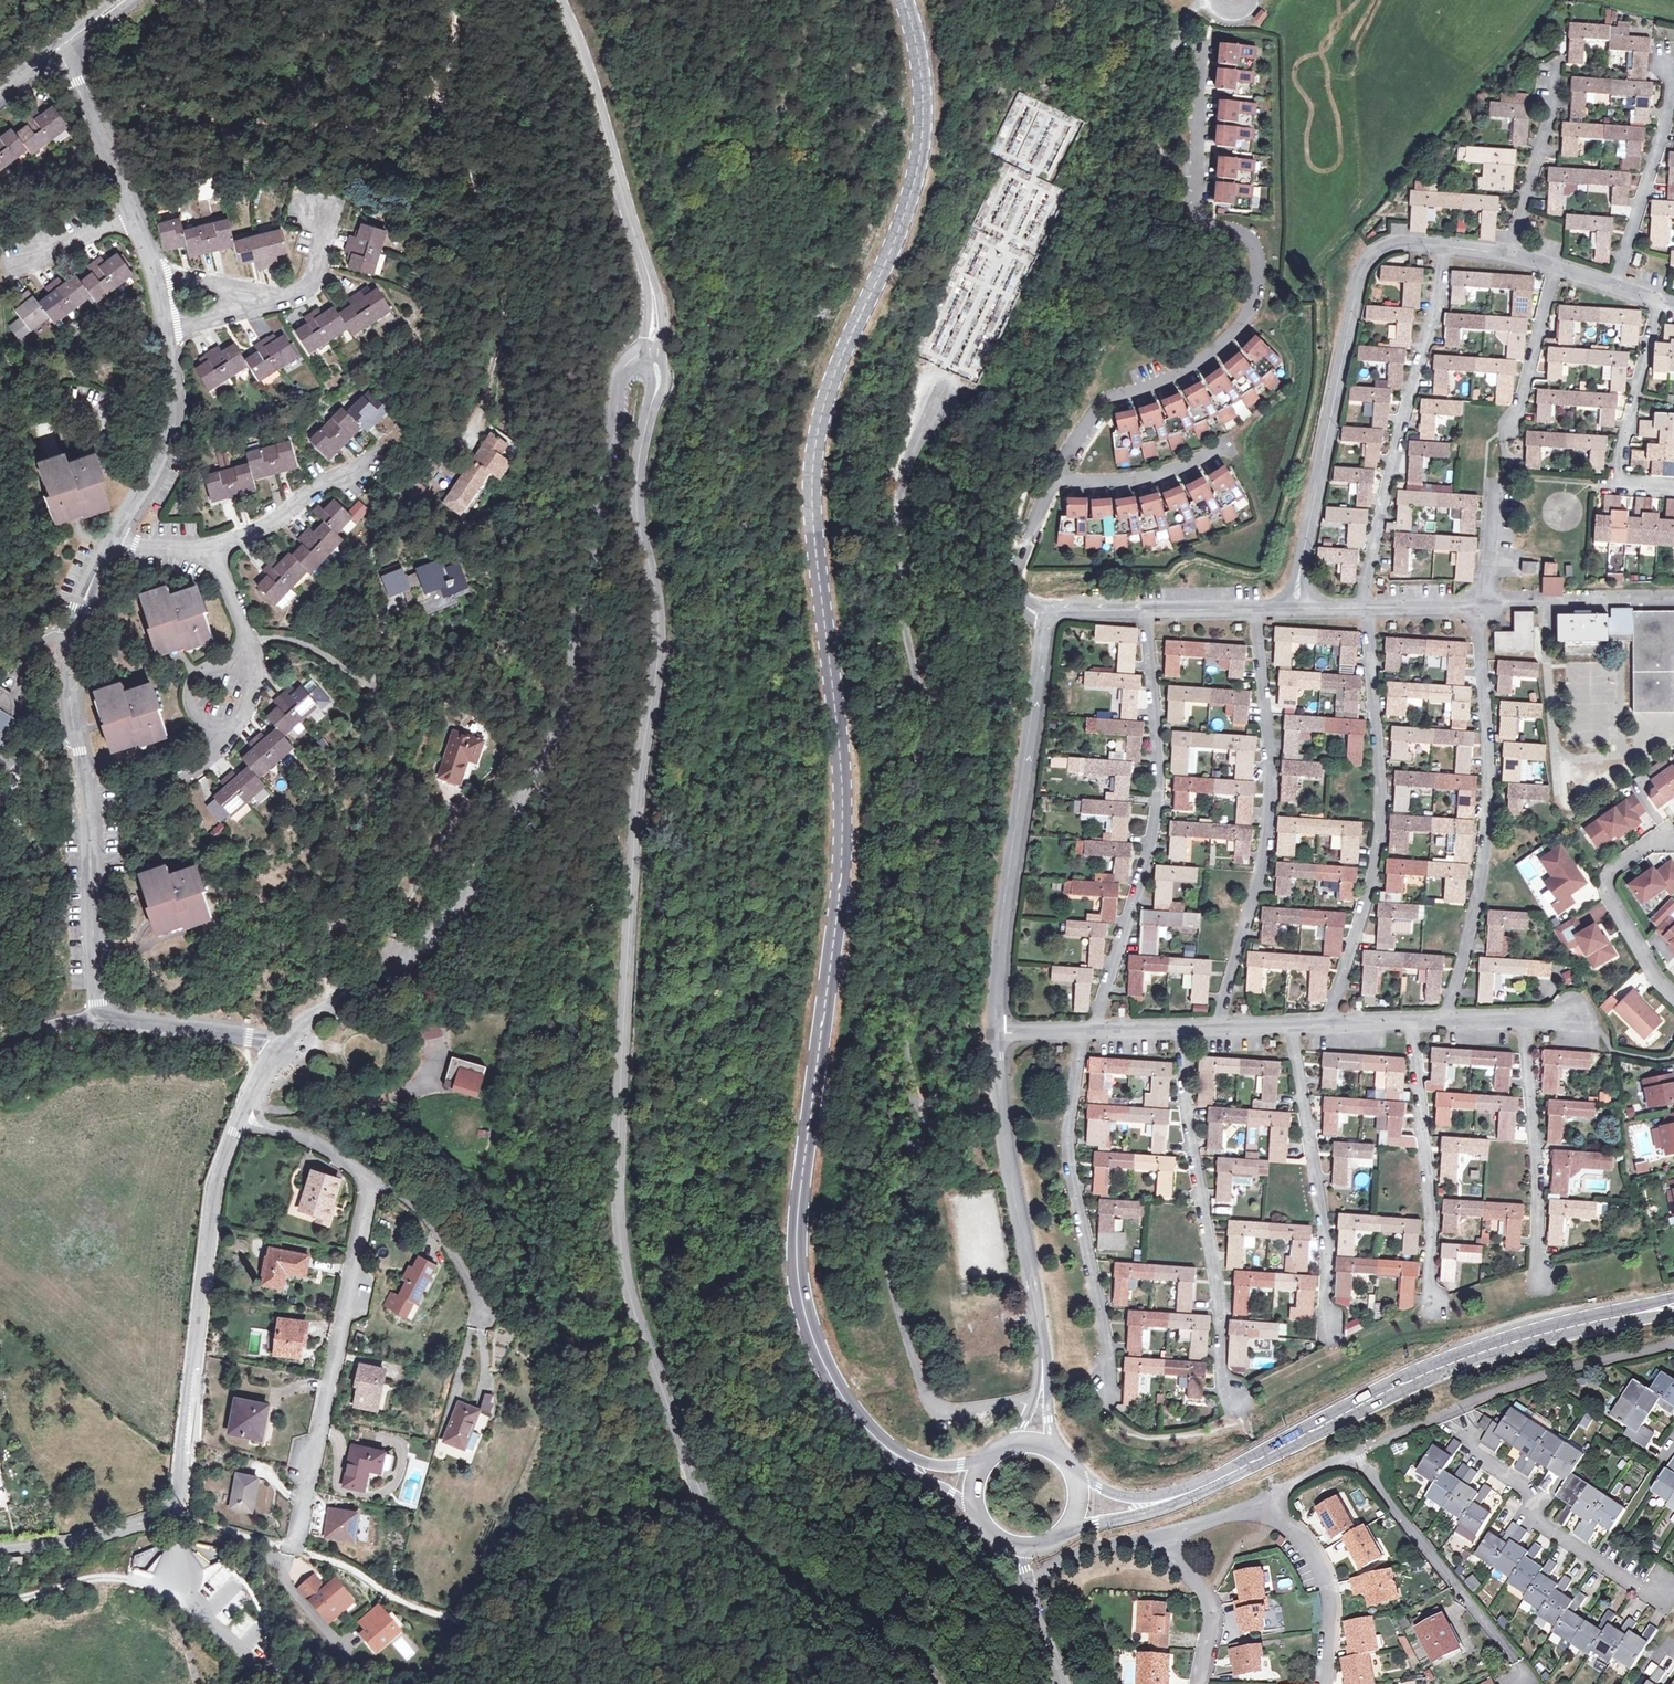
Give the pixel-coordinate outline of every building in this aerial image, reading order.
[(1263,11),(1256,19),(1261,23),(1267,15),(1263,11)] [(1613,24),(1614,11),(1606,11),(1605,23),(1613,24)] [(1610,36),(1611,26),(1571,24),(1570,37),(1571,38),(1569,63),(1583,64),(1585,39),(1610,41),(1610,36)] [(1650,39),(1610,36),(1610,41),(1609,50),(1635,52),(1634,70),(1629,70),(1628,81),(1646,83),(1648,53),(1649,53),(1650,39)] [(1252,98),(1257,47),(1238,45),(1222,44),(1220,64),(1236,65),(1236,71),(1220,69),(1218,90),(1234,91),(1234,96),(1252,98)] [(1586,119),(1587,104),(1608,105),(1609,95),(1637,97),(1636,123),(1649,123),(1651,98),(1652,98),(1653,83),(1646,83),(1628,81),(1573,78),(1572,92),(1574,92),(1572,118),(1586,119)] [(1503,93),(1502,103),(1492,102),(1492,106),(1485,105),(1484,113),(1491,114),(1491,117),(1515,119),(1513,144),(1527,145),(1529,119),(1531,119),(1532,105),(1528,105),(1529,94),(1503,93)] [(1256,104),(1222,101),(1220,121),(1236,122),(1235,127),(1219,126),(1217,147),(1234,148),(1233,153),(1252,155),(1256,104)] [(11,130),(0,138),(0,168),(26,148),(30,153),(66,126),(52,107),(40,116),(35,109),(23,119),(27,125),(15,134),(11,130)] [(1579,138),(1603,140),(1602,155),(1608,155),(1608,144),(1618,144),(1617,157),(1622,157),(1622,160),(1623,160),(1622,169),(1640,170),(1642,143),(1643,143),(1644,128),(1564,123),(1563,137),(1565,138),(1563,155),(1578,156),(1579,138)] [(122,147),(126,157),(127,157),(137,153),(133,143),(122,147)] [(1480,189),(1497,190),(1511,191),(1513,166),(1515,166),(1516,151),(1460,147),(1459,162),(1484,164),(1484,178),(1480,177),(1480,189)] [(1255,161),(1221,158),(1219,178),(1235,179),(1234,184),(1219,183),(1217,203),(1233,205),(1233,210),(1251,212),(1255,161)] [(1629,187),(1630,173),(1601,171),(1550,168),(1549,182),(1550,182),(1549,210),(1563,211),(1564,183),(1614,186),(1613,205),(1626,206),(1627,187),(1629,187)] [(1413,205),(1412,223),(1411,231),(1425,232),(1427,206),(1483,210),(1482,237),(1495,239),(1497,211),(1499,211),(1500,197),(1413,191),(1411,205),(1413,205)] [(1673,217),(1673,202),(1654,201),(1654,215),(1655,215),(1654,241),(1667,242),(1669,217),(1673,217)] [(1612,216),(1630,217),(1630,208),(1612,208),(1612,216)] [(1567,229),(1568,229),(1598,231),(1596,262),(1609,263),(1611,232),(1613,232),(1614,218),(1568,215),(1567,229)] [(163,249),(186,243),(189,256),(233,245),(238,263),(253,260),(256,269),(273,265),(270,255),(285,251),(279,230),(233,242),(227,220),(182,231),(179,219),(157,225),(163,249)] [(384,231),(362,224),(358,238),(350,236),(345,252),(353,254),(349,268),(371,274),(384,231)] [(1633,264),(1638,266),(1642,255),(1637,253),(1633,264)] [(80,282),(75,276),(63,285),(58,278),(45,288),(50,294),(38,303),(29,290),(22,295),(24,298),(18,302),(21,306),(15,310),(30,329),(48,316),(52,322),(54,321),(69,309),(89,294),(94,301),(132,273),(117,254),(105,263),(101,257),(87,267),(92,273),(80,282)] [(1407,282),(1405,309),(1415,309),(1418,309),(1420,283),(1422,283),(1423,260),(1418,260),(1418,269),(1383,266),(1382,281),(1407,282)] [(1516,290),(1515,308),(1510,308),(1509,317),(1447,313),(1446,327),(1447,327),(1446,346),(1459,347),(1461,328),(1497,331),(1497,336),(1505,344),(1510,344),(1509,350),(1523,351),(1524,333),(1525,333),(1527,319),(1528,319),(1530,291),(1532,291),(1533,277),(1453,272),(1451,286),(1453,286),(1451,307),(1465,308),(1466,300),(1467,287),(1474,287),(1516,290)] [(330,275),(328,281),(344,286),(346,279),(330,275)] [(1474,287),(1467,287),(1466,300),(1474,301),(1476,299),(1476,289),(1474,287)] [(352,307),(340,315),(335,309),(323,317),(319,310),(305,319),(309,326),(298,333),(310,353),(348,328),(353,336),(392,310),(379,290),(367,298),(363,291),(348,301),(352,307)] [(1414,323),(1415,309),(1405,309),(1369,306),(1367,320),(1398,322),(1397,345),(1386,343),(1386,348),(1407,349),(1410,350),(1412,323),(1414,323)] [(1580,332),(1581,321),(1623,324),(1622,342),(1636,343),(1638,326),(1639,326),(1640,311),(1560,306),(1559,320),(1560,320),(1558,343),(1573,344),(1574,332),(1580,332)] [(69,309),(54,321),(57,325),(60,325),(72,316),(72,313),(69,309)] [(1666,325),(1665,340),(1662,340),(1662,346),(1658,345),(1656,371),(1673,372),(1673,326),(1666,325)] [(259,353),(247,361),(236,345),(223,354),(219,347),(206,355),(208,359),(201,362),(204,366),(197,370),(210,390),(249,365),(259,381),(298,356),(285,336),(273,344),(268,338),(255,347),(259,353)] [(1115,449),(1116,463),(1130,461),(1128,446),(1142,443),(1145,457),(1158,454),(1155,442),(1170,437),(1172,449),(1185,445),(1181,432),(1195,427),(1199,438),(1211,432),(1206,421),(1219,413),(1223,423),(1237,415),(1232,405),(1241,399),(1247,407),(1260,398),(1253,388),(1262,381),(1270,390),(1280,381),(1272,371),(1282,360),(1274,352),(1257,337),(1244,351),(1254,361),(1252,364),(1253,366),(1252,367),(1241,354),(1225,367),(1235,378),(1232,381),(1234,383),(1232,384),(1222,369),(1206,381),(1215,393),(1211,395),(1213,397),(1211,398),(1203,383),(1185,393),(1192,406),(1189,408),(1190,410),(1188,411),(1181,396),(1163,404),(1168,416),(1165,417),(1166,420),(1164,420),(1158,405),(1139,411),(1143,424),(1139,425),(1139,427),(1137,427),(1136,412),(1116,416),(1119,430),(1116,431),(1116,433),(1114,433),(1115,449)] [(1628,367),(1629,353),(1609,352),(1609,347),(1584,345),(1584,350),(1549,347),(1548,362),(1549,362),(1548,380),(1562,381),(1563,363),(1612,367),(1610,391),(1625,392),(1626,367),(1628,367)] [(1406,364),(1407,349),(1386,348),(1360,346),(1359,360),(1390,362),(1388,389),(1392,389),(1402,390),(1404,364),(1406,364)] [(1523,351),(1509,350),(1508,361),(1516,362),(1522,362),(1523,351)] [(1515,375),(1516,362),(1508,361),(1483,359),(1434,356),(1434,369),(1435,369),(1434,395),(1447,395),(1449,371),(1487,373),(1499,374),(1498,385),(1497,400),(1511,400),(1512,375),(1515,375)] [(1499,374),(1487,373),(1487,380),(1492,385),(1498,385),(1499,374)] [(1391,404),(1392,389),(1388,389),(1352,387),(1351,401),(1374,403),(1372,429),(1383,429),(1387,430),(1389,404),(1391,404)] [(1618,409),(1618,395),(1585,393),(1537,389),(1536,403),(1538,404),(1537,421),(1551,423),(1552,405),(1602,408),(1601,426),(1615,427),(1616,409),(1618,409)] [(371,391),(349,413),(344,409),(312,442),(329,460),(362,426),(367,431),(389,409),(371,391)] [(916,400),(906,396),(897,416),(907,420),(916,400)] [(1461,402),(1421,399),(1420,414),(1423,414),(1420,439),(1434,440),(1436,415),(1460,416),(1461,402)] [(1659,445),(1648,444),(1647,452),(1633,451),(1632,467),(1652,468),(1652,475),(1673,477),(1673,416),(1655,415),(1655,422),(1641,421),(1639,437),(1660,438),(1659,445)] [(1382,444),(1383,429),(1372,429),(1343,426),(1342,441),(1366,443),(1365,461),(1379,461),(1380,444),(1382,444)] [(1527,446),(1527,456),(1526,469),(1540,469),(1542,447),(1590,450),(1590,468),(1604,469),(1605,451),(1606,451),(1607,437),(1574,435),(1574,430),(1570,430),(1570,434),(1526,431),(1525,445),(1527,446)] [(510,445),(498,437),(493,433),(444,503),(461,514),(490,473),(501,480),(512,464),(502,456),(510,445)] [(291,442),(248,454),(250,465),(206,477),(212,502),(257,490),(254,479),(298,467),(291,442)] [(1449,444),(1410,442),(1409,455),(1411,456),(1408,487),(1422,489),(1425,456),(1448,458),(1449,444)] [(227,452),(216,455),(220,468),(231,465),(227,452)] [(77,511),(78,513),(86,510),(87,511),(107,504),(99,478),(97,479),(95,473),(97,472),(90,454),(66,462),(63,454),(38,462),(46,486),(48,486),(51,492),(43,495),(51,520),(77,511)] [(1374,484),(1375,470),(1335,467),(1334,481),(1359,483),(1357,505),(1371,506),(1372,484),(1374,484)] [(1068,517),(1062,516),(1060,532),(1059,532),(1058,545),(1074,546),(1075,535),(1088,535),(1086,548),(1102,548),(1103,536),(1115,535),(1115,548),(1128,548),(1128,534),(1142,533),(1144,547),(1157,544),(1155,532),(1169,528),(1172,541),(1185,538),(1181,525),(1196,520),(1200,533),(1212,528),(1207,516),(1221,509),(1226,522),(1238,516),(1232,504),(1245,495),(1226,468),(1210,478),(1217,490),(1214,492),(1215,494),(1213,495),(1205,479),(1187,488),(1194,500),(1190,502),(1191,504),(1189,505),(1183,488),(1165,495),(1170,508),(1166,509),(1167,511),(1165,512),(1160,495),(1141,500),(1144,513),(1141,514),(1141,516),(1139,517),(1136,499),(1116,502),(1119,516),(1115,516),(1115,519),(1113,519),(1112,501),(1092,502),(1094,516),(1090,516),(1090,518),(1088,519),(1088,501),(1068,500),(1068,517)] [(1411,530),(1412,524),(1419,525),(1420,510),(1432,511),(1431,514),(1436,514),(1437,507),(1452,509),(1450,518),(1462,519),(1461,534),(1474,534),(1476,510),(1477,510),(1478,497),(1398,491),(1397,504),(1399,505),(1397,529),(1411,530)] [(1667,500),(1666,520),(1659,519),(1659,514),(1651,513),(1652,499),(1637,498),(1635,518),(1627,517),(1627,512),(1620,511),(1621,497),(1605,496),(1604,516),(1597,516),(1595,542),(1673,547),(1673,500),(1667,500)] [(320,506),(314,512),(325,522),(315,534),(308,527),(297,539),(304,545),(293,556),(290,553),(280,564),(275,559),(263,571),(269,576),(259,586),(276,603),(277,602),(290,588),(308,570),(310,573),(342,539),(337,534),(353,516),(336,500),(325,511),(320,506)] [(1366,525),(1367,510),(1327,508),(1326,522),(1350,524),(1349,546),(1363,547),(1364,525),(1366,525)] [(1474,552),(1476,538),(1396,532),(1395,547),(1396,547),(1394,572),(1408,573),(1410,548),(1460,551),(1458,579),(1471,579),(1473,552),(1474,552)] [(1358,564),(1359,551),(1319,548),(1318,562),(1342,563),(1341,582),(1355,583),(1356,564),(1358,564)] [(383,578),(386,585),(401,580),(403,586),(409,584),(422,579),(423,584),(427,593),(441,588),(445,597),(469,588),(460,564),(445,569),(442,560),(418,569),(419,573),(406,578),(403,570),(383,578)] [(1547,564),(1546,574),(1556,575),(1557,565),(1547,564)] [(1563,579),(1545,578),(1544,594),(1562,595),(1563,579)] [(409,584),(410,589),(423,584),(422,579),(409,584)] [(401,580),(386,585),(390,595),(404,589),(403,586),(401,580)] [(403,586),(404,589),(410,605),(415,603),(410,589),(409,584),(403,586)] [(159,655),(179,648),(185,646),(186,648),(194,645),(195,646),(215,639),(206,614),(204,615),(201,607),(204,606),(197,589),(173,598),(169,588),(145,596),(154,622),(156,622),(158,628),(150,630),(159,655)] [(296,594),(290,588),(277,602),(283,608),(296,594)] [(1623,641),(1633,641),(1634,712),(1673,711),(1673,669),(1673,657),(1673,612),(1633,612),(1633,611),(1612,611),(1612,618),(1608,618),(1608,615),(1558,615),(1558,641),(1566,641),(1566,653),(1601,653),(1601,641),(1623,641)] [(1533,650),(1534,612),(1515,612),(1514,632),(1495,632),(1495,650),(1533,650)] [(1137,628),(1097,626),(1097,640),(1121,642),(1119,670),(1133,671),(1135,643),(1136,643),(1137,628)] [(1357,632),(1318,629),(1277,627),(1276,641),(1278,641),(1276,665),(1291,666),(1292,642),(1340,645),(1339,664),(1354,665),(1355,646),(1356,646),(1357,632)] [(1467,643),(1426,640),(1386,637),(1385,652),(1387,652),(1386,670),(1405,672),(1405,669),(1400,668),(1401,653),(1450,656),(1449,677),(1463,678),(1464,657),(1466,657),(1467,643)] [(1246,660),(1247,645),(1206,642),(1166,640),(1166,654),(1167,655),(1165,678),(1179,679),(1180,656),(1205,657),(1230,659),(1229,678),(1243,679),(1244,659),(1246,660)] [(1539,663),(1498,660),(1498,674),(1499,674),(1498,693),(1512,694),(1513,676),(1537,677),(1539,663)] [(1360,691),(1362,676),(1321,673),(1315,673),(1315,669),(1311,668),(1310,673),(1281,671),(1280,685),(1282,685),(1280,705),(1295,706),(1296,686),(1344,689),(1343,708),(1336,707),(1336,711),(1358,712),(1359,691),(1360,691)] [(1141,676),(1086,672),(1085,686),(1124,688),(1123,720),(1137,721),(1138,689),(1140,689),(1141,676)] [(1470,702),(1470,688),(1471,687),(1423,684),(1424,678),(1416,677),(1415,683),(1390,681),(1389,696),(1391,696),(1389,714),(1403,715),(1405,697),(1453,700),(1452,719),(1467,720),(1468,702),(1470,702)] [(312,680),(303,687),(312,697),(314,696),(312,693),(318,687),(312,680)] [(99,693),(108,718),(109,717),(111,724),(104,726),(113,751),(140,742),(140,744),(148,741),(148,742),(168,735),(160,710),(158,711),(156,705),(158,704),(151,685),(127,694),(124,684),(99,693)] [(312,697),(303,687),(298,692),(293,686),(274,701),(279,708),(269,718),(279,729),(267,739),(262,733),(249,744),(254,750),(244,759),(250,767),(239,777),(234,771),(221,782),(227,788),(215,797),(231,816),(266,785),(259,778),(294,747),(284,736),(318,706),(322,710),(331,702),(318,687),(312,693),(314,696),(312,697)] [(1250,705),(1251,691),(1211,688),(1171,686),(1170,699),(1171,700),(1170,722),(1184,723),(1185,701),(1234,704),(1233,724),(1248,724),(1249,705),(1250,705)] [(16,723),(10,718),(14,711),(11,698),(0,691),(0,750),(16,723)] [(1542,704),(1502,701),(1501,716),(1503,716),(1501,738),(1515,739),(1516,717),(1540,719),(1542,704)] [(1365,735),(1365,720),(1325,717),(1285,714),(1284,729),(1286,729),(1284,753),(1299,753),(1301,730),(1349,734),(1347,757),(1361,758),(1363,735),(1365,735)] [(1137,721),(1123,720),(1088,718),(1087,732),(1116,734),(1115,752),(1109,752),(1109,760),(1132,762),(1140,762),(1142,735),(1144,736),(1144,721),(1137,721)] [(1473,746),(1474,732),(1434,729),(1394,726),(1393,740),(1394,741),(1393,759),(1411,760),(1412,752),(1407,752),(1408,741),(1457,745),(1456,764),(1470,764),(1471,746),(1473,746)] [(1255,751),(1256,736),(1215,733),(1175,731),(1174,745),(1175,745),(1174,772),(1188,773),(1189,746),(1238,749),(1237,769),(1252,769),(1253,751),(1255,751)] [(483,741),(454,732),(439,776),(460,783),(466,763),(464,763),(466,758),(476,762),(483,741)] [(1545,744),(1505,742),(1505,756),(1506,756),(1505,781),(1518,782),(1520,757),(1544,759),(1545,744)] [(1361,758),(1347,757),(1347,765),(1361,766),(1361,758)] [(1106,792),(1106,800),(1128,802),(1130,776),(1132,776),(1132,762),(1109,760),(1086,759),(1084,773),(1115,774),(1114,793),(1106,792)] [(1051,768),(1068,768),(1068,760),(1051,760),(1051,768)] [(1297,775),(1321,777),(1322,763),(1283,760),(1282,774),(1283,774),(1281,801),(1296,802),(1297,775)] [(1673,797),(1673,769),(1673,767),(1653,781),(1658,787),(1657,791),(1653,791),(1652,799),(1659,808),(1673,797)] [(1475,791),(1475,776),(1435,773),(1395,770),(1394,785),(1396,785),(1395,804),(1409,805),(1410,786),(1459,789),(1458,808),(1472,809),(1473,790),(1475,791)] [(51,775),(51,786),(63,785),(62,774),(51,775)] [(1255,795),(1256,781),(1216,778),(1175,775),(1174,790),(1176,790),(1175,809),(1193,810),(1194,801),(1189,801),(1190,791),(1239,795),(1238,815),(1237,825),(1251,826),(1252,816),(1253,795),(1255,795)] [(1549,785),(1509,783),(1508,797),(1509,797),(1508,817),(1522,818),(1523,798),(1548,800),(1549,785)] [(1634,797),(1627,802),(1638,817),(1645,812),(1634,797)] [(1129,816),(1130,802),(1128,802),(1106,800),(1083,799),(1082,813),(1113,815),(1112,833),(1104,832),(1103,841),(1125,843),(1127,816),(1129,816)] [(1627,802),(1599,821),(1602,825),(1589,834),(1599,848),(1621,833),(1623,836),(1642,823),(1638,817),(1627,802)] [(1472,834),(1473,820),(1392,815),(1391,829),(1393,829),(1392,851),(1405,852),(1407,830),(1449,832),(1456,833),(1455,852),(1455,859),(1468,860),(1470,834),(1472,834)] [(1295,832),(1335,835),(1343,835),(1343,841),(1342,854),(1343,854),(1355,854),(1357,855),(1358,836),(1360,837),(1361,822),(1280,816),(1279,831),(1281,831),(1279,855),(1293,856),(1295,832)] [(1252,841),(1253,826),(1251,826),(1237,825),(1172,820),(1171,835),(1173,835),(1171,858),(1185,859),(1187,836),(1236,839),(1234,863),(1249,864),(1250,841),(1252,841)] [(1586,830),(1589,834),(1602,825),(1599,821),(1586,830)] [(1456,833),(1449,832),(1448,851),(1455,852),(1456,833)] [(1076,853),(1084,854),(1085,840),(1077,839),(1076,853)] [(1095,881),(1119,883),(1128,884),(1130,857),(1131,857),(1132,843),(1125,843),(1103,841),(1085,840),(1084,854),(1116,856),(1115,874),(1096,872),(1095,881)] [(1561,847),(1542,861),(1555,877),(1546,883),(1560,902),(1554,906),(1560,914),(1576,902),(1571,895),(1584,886),(1573,870),(1576,867),(1561,847)] [(1355,862),(1355,854),(1343,854),(1343,861),(1355,862)] [(1388,873),(1387,891),(1383,891),(1382,897),(1380,897),(1380,902),(1378,902),(1377,917),(1379,917),(1377,947),(1394,948),(1395,936),(1392,935),(1393,931),(1394,917),(1411,919),(1417,919),(1418,904),(1401,903),(1402,893),(1400,892),(1401,873),(1447,877),(1445,901),(1464,902),(1465,878),(1467,878),(1468,864),(1454,863),(1429,861),(1387,858),(1386,873),(1388,873)] [(1357,882),(1358,867),(1313,864),(1277,862),(1276,876),(1277,877),(1276,894),(1290,895),(1292,877),(1340,881),(1339,899),(1354,900),(1355,882),(1357,882)] [(1158,879),(1156,910),(1170,911),(1183,912),(1184,901),(1171,901),(1172,880),(1196,882),(1197,867),(1157,865),(1156,879),(1158,879)] [(148,909),(152,918),(153,923),(157,933),(184,924),(184,926),(192,923),(193,925),(213,918),(204,892),(202,893),(200,887),(202,886),(195,868),(171,876),(168,867),(143,875),(152,901),(154,901),(156,906),(148,909)] [(1631,885),(1643,902),(1666,887),(1670,892),(1673,889),(1673,869),(1672,867),(1658,876),(1654,869),(1631,885)] [(1095,914),(1095,922),(1107,922),(1116,923),(1117,898),(1119,897),(1119,883),(1095,881),(1073,880),(1073,894),(1103,896),(1102,914),(1095,914)] [(1669,917),(1673,913),(1673,903),(1672,901),(1650,921),(1657,928),(1669,917)] [(1592,924),(1607,915),(1601,904),(1585,913),(1592,924)] [(1342,927),(1343,912),(1314,910),(1263,907),(1262,920),(1263,921),(1262,942),(1276,943),(1278,922),(1321,925),(1320,939),(1325,939),(1325,946),(1325,957),(1329,957),(1338,957),(1340,927),(1342,927)] [(1200,913),(1183,912),(1170,911),(1156,910),(1143,909),(1142,923),(1144,924),(1142,954),(1156,954),(1158,925),(1199,928),(1200,913)] [(1527,927),(1528,913),(1488,910),(1487,924),(1490,925),(1488,950),(1501,951),(1503,926),(1527,927)] [(1410,932),(1411,919),(1394,917),(1393,931),(1410,932)] [(1585,931),(1576,917),(1552,930),(1561,945),(1577,936),(1581,943),(1595,967),(1616,955),(1609,942),(1607,943),(1603,937),(1596,924),(1585,931)] [(1657,928),(1665,938),(1667,936),(1673,944),(1673,922),(1669,917),(1657,928)] [(1067,920),(1067,925),(1067,932),(1067,934),(1090,936),(1088,968),(1093,968),(1102,969),(1104,937),(1106,937),(1107,922),(1095,922),(1067,920)] [(1577,936),(1561,945),(1565,952),(1581,943),(1577,936)] [(1194,958),(1195,947),(1185,946),(1184,957),(1194,958)] [(1364,965),(1362,995),(1376,996),(1378,965),(1427,968),(1425,1000),(1440,1001),(1442,970),(1443,969),(1444,956),(1363,950),(1363,965),(1364,965)] [(1328,971),(1329,957),(1325,957),(1305,955),(1300,955),(1287,954),(1248,951),(1247,966),(1248,966),(1246,996),(1261,997),(1263,967),(1312,970),(1310,1000),(1324,1001),(1326,971),(1328,971)] [(1209,974),(1209,960),(1170,957),(1129,955),(1128,969),(1129,969),(1128,995),(1142,996),(1143,970),(1192,973),(1191,1002),(1205,1003),(1207,974),(1209,974)] [(1495,973),(1527,975),(1538,976),(1538,961),(1527,961),(1480,958),(1479,972),(1481,972),(1478,1002),(1492,1002),(1495,973)] [(1538,961),(1538,976),(1548,976),(1549,962),(1538,961)] [(1093,968),(1088,968),(1053,966),(1052,980),(1076,982),(1074,1011),(1089,1012),(1090,983),(1092,983),(1093,968)] [(1566,986),(1574,983),(1570,970),(1562,973),(1566,986)] [(1640,996),(1633,989),(1615,1008),(1644,1037),(1661,1020),(1638,997),(1640,996)] [(1193,1005),(1193,1012),(1207,1014),(1208,1006),(1193,1005)] [(413,1026),(416,1043),(442,1037),(438,1020),(413,1026)] [(1471,1064),(1472,1050),(1432,1047),(1433,1061),(1431,1084),(1445,1085),(1447,1062),(1471,1064)] [(1590,1067),(1591,1052),(1544,1049),(1544,1064),(1545,1064),(1543,1092),(1557,1093),(1557,1092),(1563,1092),(1563,1085),(1558,1084),(1559,1065),(1590,1067)] [(1472,1050),(1471,1064),(1496,1066),(1494,1087),(1509,1088),(1513,1052),(1472,1050)] [(1402,1073),(1404,1058),(1363,1055),(1323,1052),(1322,1067),(1324,1067),(1322,1088),(1336,1090),(1337,1078),(1342,1078),(1343,1068),(1376,1070),(1375,1081),(1386,1082),(1385,1094),(1399,1095),(1401,1073),(1402,1073)] [(1238,1074),(1239,1059),(1200,1056),(1198,1070),(1200,1071),(1197,1106),(1208,1106),(1212,1106),(1215,1072),(1238,1074)] [(452,1057),(444,1086),(477,1096),(486,1067),(452,1057)] [(1129,1074),(1131,1059),(1090,1057),(1089,1071),(1091,1072),(1089,1099),(1107,1101),(1108,1090),(1103,1090),(1105,1073),(1129,1074)] [(1131,1059),(1129,1074),(1154,1076),(1152,1093),(1147,1093),(1146,1105),(1166,1107),(1168,1077),(1170,1077),(1171,1062),(1131,1059)] [(1239,1059),(1238,1074),(1263,1075),(1261,1101),(1276,1102),(1277,1077),(1279,1077),(1280,1062),(1239,1059)] [(1673,1087),(1673,1083),(1673,1082),(1673,1074),(1644,1079),(1649,1098),(1655,1097),(1656,1104),(1673,1101),(1673,1087)] [(1610,1102),(1610,1091),(1598,1091),(1598,1102),(1610,1102)] [(1476,1109),(1477,1094),(1437,1092),(1436,1106),(1437,1106),(1436,1125),(1450,1126),(1451,1107),(1476,1109)] [(1477,1094),(1476,1109),(1501,1111),(1500,1130),(1514,1130),(1515,1112),(1516,1112),(1518,1097),(1477,1094)] [(1404,1117),(1405,1102),(1365,1099),(1324,1096),(1323,1111),(1325,1111),(1323,1133),(1337,1133),(1339,1112),(1388,1116),(1386,1137),(1401,1138),(1402,1117),(1404,1117)] [(1585,1098),(1584,1102),(1549,1100),(1548,1114),(1550,1114),(1548,1143),(1562,1144),(1563,1115),(1594,1117),(1596,1098),(1585,1098)] [(1129,1121),(1130,1107),(1090,1104),(1089,1118),(1090,1119),(1088,1144),(1108,1146),(1110,1120),(1129,1121)] [(1248,1124),(1249,1109),(1236,1108),(1212,1106),(1208,1106),(1207,1121),(1209,1121),(1207,1147),(1221,1148),(1223,1122),(1248,1124)] [(1130,1107),(1129,1121),(1153,1123),(1152,1144),(1149,1144),(1149,1148),(1151,1149),(1151,1151),(1165,1152),(1167,1124),(1169,1124),(1170,1109),(1130,1107)] [(1249,1109),(1248,1124),(1272,1125),(1270,1154),(1285,1155),(1287,1126),(1288,1127),(1289,1112),(1249,1109)] [(1665,1114),(1668,1126),(1661,1127),(1666,1146),(1670,1146),(1671,1152),(1673,1152),(1673,1112),(1665,1114)] [(479,1129),(478,1135),(490,1137),(491,1131),(479,1129)] [(1481,1160),(1487,1160),(1489,1140),(1443,1136),(1442,1151),(1444,1151),(1441,1181),(1455,1182),(1457,1152),(1481,1154),(1481,1160)] [(1373,1159),(1374,1144),(1361,1143),(1334,1141),(1333,1156),(1335,1156),(1333,1185),(1346,1187),(1349,1157),(1373,1159)] [(1554,1165),(1552,1194),(1552,1199),(1558,1200),(1558,1194),(1566,1195),(1567,1165),(1609,1168),(1610,1154),(1553,1150),(1552,1164),(1554,1165)] [(1134,1169),(1135,1154),(1095,1151),(1094,1165),(1096,1165),(1094,1193),(1107,1194),(1109,1167),(1134,1169)] [(1135,1154),(1134,1169),(1158,1170),(1156,1196),(1171,1197),(1173,1171),(1174,1171),(1175,1157),(1135,1154)] [(1256,1174),(1257,1159),(1245,1158),(1218,1157),(1217,1171),(1219,1171),(1216,1200),(1230,1201),(1232,1173),(1256,1174)] [(1635,1172),(1647,1171),(1646,1160),(1634,1161),(1635,1172)] [(1468,1178),(1478,1179),(1479,1169),(1469,1169),(1468,1178)] [(325,1202),(332,1205),(340,1181),(313,1172),(302,1209),(321,1215),(325,1202)] [(1484,1216),(1485,1201),(1443,1198),(1442,1213),(1444,1214),(1443,1232),(1456,1233),(1458,1214),(1484,1216)] [(1139,1215),(1139,1201),(1131,1201),(1100,1199),(1099,1213),(1100,1213),(1098,1242),(1112,1243),(1115,1214),(1139,1215)] [(1595,1217),(1596,1214),(1600,1214),(1600,1207),(1596,1207),(1596,1202),(1558,1200),(1552,1199),(1550,1199),(1549,1214),(1551,1214),(1549,1245),(1562,1245),(1564,1215),(1595,1217)] [(1485,1201),(1484,1216),(1508,1218),(1506,1248),(1519,1249),(1521,1219),(1523,1219),(1524,1204),(1485,1201)] [(334,1205),(332,1205),(325,1202),(321,1215),(318,1221),(328,1224),(334,1205)] [(1380,1231),(1381,1216),(1340,1213),(1339,1228),(1341,1228),(1339,1256),(1355,1257),(1356,1246),(1354,1245),(1355,1229),(1380,1231)] [(1381,1216),(1380,1231),(1404,1233),(1402,1251),(1417,1252),(1420,1233),(1421,1219),(1381,1216)] [(1268,1237),(1269,1223),(1229,1220),(1228,1234),(1230,1235),(1228,1263),(1241,1264),(1243,1236),(1268,1237)] [(1269,1223),(1268,1237),(1292,1239),(1291,1257),(1286,1256),(1285,1273),(1290,1273),(1291,1265),(1305,1266),(1307,1240),(1308,1240),(1310,1225),(1269,1223)] [(1489,1234),(1482,1233),(1481,1245),(1488,1246),(1489,1234)] [(1246,1238),(1246,1248),(1256,1248),(1256,1238),(1246,1238)] [(1456,1259),(1480,1260),(1481,1245),(1442,1243),(1441,1257),(1442,1257),(1441,1277),(1455,1278),(1456,1259)] [(287,1267),(306,1271),(309,1256),(270,1248),(268,1258),(267,1258),(263,1275),(265,1276),(263,1285),(283,1289),(286,1273),(287,1267)] [(399,1295),(391,1291),(383,1304),(402,1315),(412,1296),(419,1300),(437,1265),(420,1256),(414,1268),(410,1274),(407,1272),(403,1279),(407,1281),(399,1295)] [(1376,1274),(1377,1258),(1355,1257),(1339,1256),(1337,1256),(1336,1271),(1338,1271),(1336,1296),(1350,1297),(1352,1272),(1376,1274)] [(1377,1258),(1376,1274),(1400,1275),(1398,1308),(1404,1308),(1413,1305),(1415,1276),(1418,1261),(1377,1258)] [(1154,1279),(1155,1264),(1115,1261),(1114,1276),(1116,1276),(1114,1304),(1128,1306),(1130,1277),(1154,1279)] [(1155,1264),(1154,1279),(1179,1281),(1177,1309),(1191,1310),(1193,1281),(1195,1282),(1195,1267),(1155,1264)] [(305,1276),(306,1271),(287,1267),(286,1273),(305,1276)] [(1275,1287),(1276,1272),(1235,1270),(1234,1284),(1235,1284),(1233,1313),(1247,1314),(1250,1286),(1275,1287)] [(1276,1272),(1275,1287),(1299,1289),(1296,1318),(1310,1319),(1312,1289),(1314,1289),(1315,1275),(1290,1273),(1285,1273),(1276,1272)] [(412,1296),(402,1315),(411,1319),(419,1306),(417,1304),(419,1300),(412,1296)] [(1168,1327),(1168,1312),(1129,1309),(1127,1324),(1129,1324),(1127,1350),(1141,1351),(1141,1347),(1149,1348),(1151,1326),(1168,1327)] [(1168,1312),(1168,1327),(1192,1329),(1190,1358),(1205,1359),(1207,1330),(1208,1330),(1209,1315),(1168,1312)] [(511,1319),(506,1314),(499,1321),(504,1326),(511,1319)] [(1363,1315),(1346,1322),(1346,1335),(1363,1326),(1363,1315)] [(301,1336),(305,1336),(307,1323),(280,1319),(276,1353),(299,1356),(301,1343),(301,1336)] [(1278,1322),(1272,1322),(1231,1319),(1230,1334),(1232,1335),(1229,1366),(1244,1367),(1246,1335),(1277,1338),(1278,1322)] [(1162,1351),(1162,1359),(1165,1359),(1173,1359),(1173,1353),(1166,1352),(1166,1351),(1162,1351)] [(1164,1374),(1165,1359),(1162,1359),(1125,1356),(1124,1367),(1124,1371),(1126,1372),(1123,1404),(1137,1405),(1138,1393),(1142,1394),(1143,1386),(1151,1377),(1164,1377),(1164,1374)] [(1165,1359),(1164,1374),(1189,1375),(1187,1398),(1202,1399),(1203,1376),(1205,1377),(1206,1362),(1173,1359),(1165,1359)] [(355,1405),(366,1407),(367,1400),(378,1402),(383,1380),(382,1380),(384,1369),(361,1365),(357,1385),(359,1386),(355,1405)] [(1657,1382),(1661,1384),(1655,1393),(1673,1406),(1673,1380),(1663,1373),(1657,1382)] [(1651,1391),(1635,1380),(1629,1389),(1633,1391),(1627,1400),(1650,1415),(1657,1404),(1660,1406),(1659,1407),(1671,1414),(1673,1409),(1673,1406),(1655,1393),(1651,1391)] [(1657,1382),(1651,1391),(1655,1393),(1661,1384),(1657,1382)] [(1633,1391),(1629,1389),(1623,1398),(1627,1400),(1633,1391)] [(493,1398),(486,1396),(481,1411),(491,1413),(494,1407),(493,1398)] [(1627,1400),(1623,1398),(1617,1407),(1621,1409),(1627,1400)] [(268,1406),(237,1399),(230,1433),(262,1439),(268,1406)] [(367,1400),(366,1407),(377,1409),(378,1402),(367,1400)] [(1642,1427),(1650,1415),(1627,1400),(1621,1409),(1617,1407),(1611,1416),(1630,1428),(1625,1435),(1646,1448),(1655,1433),(1646,1427),(1645,1428),(1642,1427)] [(480,1410),(460,1402),(444,1440),(465,1448),(480,1410)] [(1520,1418),(1523,1414),(1513,1408),(1501,1426),(1495,1422),(1488,1433),(1481,1442),(1495,1452),(1502,1443),(1500,1442),(1502,1439),(1513,1447),(1529,1424),(1520,1418)] [(1529,1424),(1531,1420),(1523,1414),(1520,1418),(1529,1424)] [(1488,1433),(1495,1422),(1486,1416),(1478,1426),(1488,1433)] [(1538,1430),(1541,1426),(1531,1420),(1529,1424),(1538,1430)] [(1523,1473),(1549,1432),(1541,1426),(1538,1430),(1529,1424),(1513,1447),(1525,1454),(1523,1457),(1522,1457),(1515,1468),(1523,1473)] [(1558,1438),(1549,1432),(1523,1473),(1529,1477),(1536,1467),(1535,1466),(1537,1462),(1550,1471),(1565,1447),(1556,1441),(1558,1438)] [(1565,1447),(1567,1444),(1558,1438),(1556,1441),(1565,1447)] [(1435,1484),(1444,1471),(1457,1452),(1462,1444),(1455,1439),(1447,1450),(1449,1451),(1446,1454),(1435,1446),(1420,1468),(1428,1474),(1426,1478),(1435,1484)] [(1574,1453),(1577,1450),(1567,1444),(1565,1447),(1574,1453)] [(364,1489),(368,1469),(368,1467),(381,1470),(386,1471),(390,1472),(392,1471),(395,1455),(354,1446),(345,1485),(364,1489)] [(1516,1460),(1520,1452),(1512,1447),(1508,1455),(1516,1460)] [(1565,1447),(1550,1471),(1561,1479),(1559,1482),(1558,1481),(1551,1491),(1557,1496),(1572,1474),(1585,1455),(1577,1450),(1574,1453),(1565,1447)] [(1652,1491),(1661,1497),(1663,1494),(1672,1499),(1673,1497),(1673,1472),(1673,1458),(1652,1491)] [(1456,1479),(1444,1471),(1435,1484),(1429,1493),(1437,1499),(1435,1502),(1445,1509),(1472,1469),(1465,1464),(1457,1475),(1458,1476),(1456,1479)] [(1417,1472),(1426,1478),(1428,1474),(1420,1468),(1417,1472)] [(1455,1512),(1464,1517),(1479,1495),(1467,1487),(1470,1483),(1472,1484),(1478,1473),(1472,1469),(1445,1509),(1453,1515),(1455,1512)] [(1545,1473),(1542,1487),(1551,1490),(1554,1478),(1550,1477),(1551,1474),(1545,1473)] [(1557,1521),(1563,1526),(1572,1512),(1587,1489),(1578,1484),(1581,1479),(1572,1474),(1557,1496),(1570,1504),(1565,1512),(1564,1511),(1557,1521)] [(258,1479),(238,1475),(232,1507),(251,1511),(258,1479)] [(1590,1485),(1581,1479),(1578,1484),(1587,1489),(1590,1485)] [(1479,1495),(1464,1517),(1462,1521),(1459,1525),(1468,1531),(1470,1528),(1479,1533),(1492,1514),(1480,1506),(1485,1499),(1486,1500),(1493,1490),(1486,1485),(1479,1495)] [(1590,1485),(1587,1489),(1572,1512),(1585,1521),(1582,1524),(1581,1524),(1575,1533),(1581,1537),(1605,1501),(1596,1495),(1598,1491),(1590,1485)] [(1605,1501),(1608,1497),(1598,1491),(1596,1495),(1605,1501)] [(1437,1499),(1429,1493),(1427,1497),(1435,1502),(1437,1499)] [(1663,1494),(1661,1497),(1670,1503),(1672,1499),(1663,1494)] [(1599,1524),(1611,1532),(1623,1513),(1614,1507),(1617,1503),(1608,1497),(1605,1501),(1581,1537),(1588,1542),(1595,1533),(1593,1532),(1599,1524)] [(1343,1534),(1355,1528),(1348,1515),(1339,1499),(1318,1510),(1334,1539),(1343,1534)] [(1623,1513),(1626,1509),(1617,1503),(1614,1507),(1623,1513)] [(330,1510),(326,1536),(353,1541),(357,1514),(330,1510)] [(1348,1515),(1355,1528),(1360,1525),(1353,1512),(1348,1515)] [(1455,1512),(1453,1515),(1462,1521),(1464,1517),(1455,1512)] [(358,1531),(366,1533),(371,1516),(364,1513),(358,1531)] [(1308,1518),(1316,1534),(1325,1530),(1317,1514),(1308,1518)] [(1491,1533),(1478,1552),(1488,1558),(1485,1561),(1494,1567),(1521,1527),(1514,1522),(1506,1532),(1508,1533),(1503,1540),(1491,1533)] [(1465,1537),(1468,1531),(1459,1525),(1456,1530),(1465,1537)] [(1494,1567),(1502,1573),(1505,1570),(1514,1576),(1529,1552),(1518,1545),(1520,1542),(1522,1542),(1529,1532),(1521,1527),(1494,1567)] [(1355,1528),(1343,1534),(1346,1540),(1358,1533),(1355,1528)] [(1362,1569),(1380,1559),(1372,1544),(1375,1542),(1367,1528),(1358,1533),(1346,1540),(1362,1569)] [(1477,1537),(1479,1533),(1470,1528),(1468,1531),(1477,1537)] [(1281,1546),(1286,1541),(1281,1537),(1276,1542),(1281,1546)] [(1376,1541),(1375,1542),(1372,1544),(1380,1559),(1386,1555),(1383,1550),(1382,1551),(1376,1541)] [(236,1548),(244,1557),(249,1553),(242,1543),(236,1548)] [(1509,1583),(1518,1590),(1520,1586),(1529,1592),(1545,1568),(1533,1560),(1535,1556),(1537,1557),(1543,1548),(1535,1543),(1529,1552),(1514,1576),(1512,1579),(1509,1583)] [(1476,1555),(1485,1561),(1488,1558),(1478,1552),(1476,1555)] [(22,1558),(6,1559),(7,1569),(22,1568),(22,1558)] [(1545,1568),(1529,1592),(1527,1596),(1524,1600),(1534,1606),(1542,1612),(1559,1585),(1548,1577),(1550,1574),(1552,1575),(1558,1564),(1551,1559),(1545,1568)] [(1459,1564),(1453,1570),(1473,1592),(1481,1584),(1472,1574),(1470,1575),(1459,1564)] [(1239,1573),(1243,1602),(1266,1598),(1262,1570),(1239,1573)] [(1505,1570),(1502,1573),(1512,1579),(1514,1576),(1505,1570)] [(1352,1581),(1354,1591),(1369,1588),(1369,1591),(1367,1592),(1371,1606),(1394,1601),(1392,1590),(1396,1589),(1393,1571),(1352,1581)] [(1539,1616),(1548,1622),(1550,1619),(1559,1625),(1574,1601),(1562,1593),(1564,1590),(1566,1591),(1572,1581),(1565,1575),(1559,1585),(1542,1612),(1539,1616)] [(314,1576),(299,1589),(328,1623),(342,1611),(338,1606),(346,1599),(332,1582),(325,1588),(321,1591),(319,1589),(322,1586),(314,1576)] [(1520,1586),(1518,1590),(1527,1596),(1529,1592),(1520,1586)] [(239,1591),(235,1599),(245,1604),(249,1597),(239,1591)] [(1587,1597),(1580,1592),(1574,1601),(1559,1625),(1556,1628),(1554,1633),(1563,1639),(1565,1635),(1575,1641),(1587,1622),(1575,1613),(1579,1607),(1580,1607),(1587,1597)] [(1242,1613),(1243,1621),(1245,1635),(1267,1631),(1265,1620),(1268,1620),(1266,1608),(1270,1608),(1268,1598),(1266,1598),(1243,1602),(1237,1603),(1239,1613),(1242,1613)] [(346,1599),(338,1606),(342,1611),(351,1604),(346,1599)] [(1167,1618),(1167,1614),(1168,1604),(1142,1602),(1140,1618),(1148,1618),(1147,1632),(1152,1633),(1151,1648),(1169,1649),(1171,1619),(1167,1618)] [(1539,1616),(1542,1612),(1534,1606),(1531,1611),(1539,1616)] [(376,1608),(361,1622),(367,1629),(360,1635),(374,1651),(393,1635),(396,1632),(385,1619),(376,1608)] [(1413,1622),(1418,1630),(1444,1616),(1439,1608),(1413,1622)] [(1599,1629),(1587,1622),(1575,1641),(1583,1647),(1581,1651),(1590,1657),(1593,1652),(1595,1648),(1610,1625),(1616,1616),(1609,1610),(1602,1621),(1603,1623),(1599,1629)] [(391,1613),(385,1619),(396,1632),(393,1635),(396,1638),(405,1630),(391,1613)] [(1397,1620),(1403,1632),(1412,1628),(1405,1616),(1397,1620)] [(1444,1616),(1418,1630),(1435,1662),(1461,1648),(1444,1616)] [(1139,1632),(1147,1632),(1148,1618),(1140,1618),(1139,1632)] [(1610,1625),(1595,1648),(1604,1653),(1601,1657),(1611,1663),(1613,1659),(1616,1655),(1631,1631),(1637,1622),(1630,1618),(1623,1628),(1624,1629),(1622,1632),(1610,1625)] [(1350,1647),(1352,1657),(1369,1654),(1379,1652),(1373,1619),(1346,1624),(1350,1647)] [(1548,1622),(1556,1628),(1559,1625),(1550,1619),(1548,1622)] [(1624,1660),(1622,1664),(1631,1670),(1658,1630),(1651,1625),(1644,1635),(1645,1636),(1643,1639),(1631,1631),(1616,1655),(1624,1660)] [(1405,1634),(1398,1637),(1407,1657),(1414,1654),(1405,1634)] [(1563,1639),(1572,1645),(1575,1641),(1565,1635),(1563,1639)] [(1583,1647),(1575,1641),(1572,1645),(1581,1651),(1583,1647)] [(1247,1649),(1232,1651),(1233,1659),(1235,1659),(1237,1675),(1263,1672),(1261,1658),(1264,1657),(1263,1647),(1247,1649)] [(1593,1652),(1601,1657),(1604,1653),(1595,1648),(1593,1652)] [(1347,1683),(1374,1683),(1369,1654),(1352,1657),(1349,1658),(1343,1659),(1347,1682),(1347,1683)] [(1166,1678),(1170,1679),(1171,1656),(1142,1655),(1140,1683),(1166,1683),(1166,1678)] [(1613,1659),(1622,1664),(1624,1660),(1616,1655),(1613,1659)] [(1658,1682),(1659,1683),(1666,1673),(1658,1668),(1650,1681),(1648,1683),(1656,1683),(1658,1682)]
